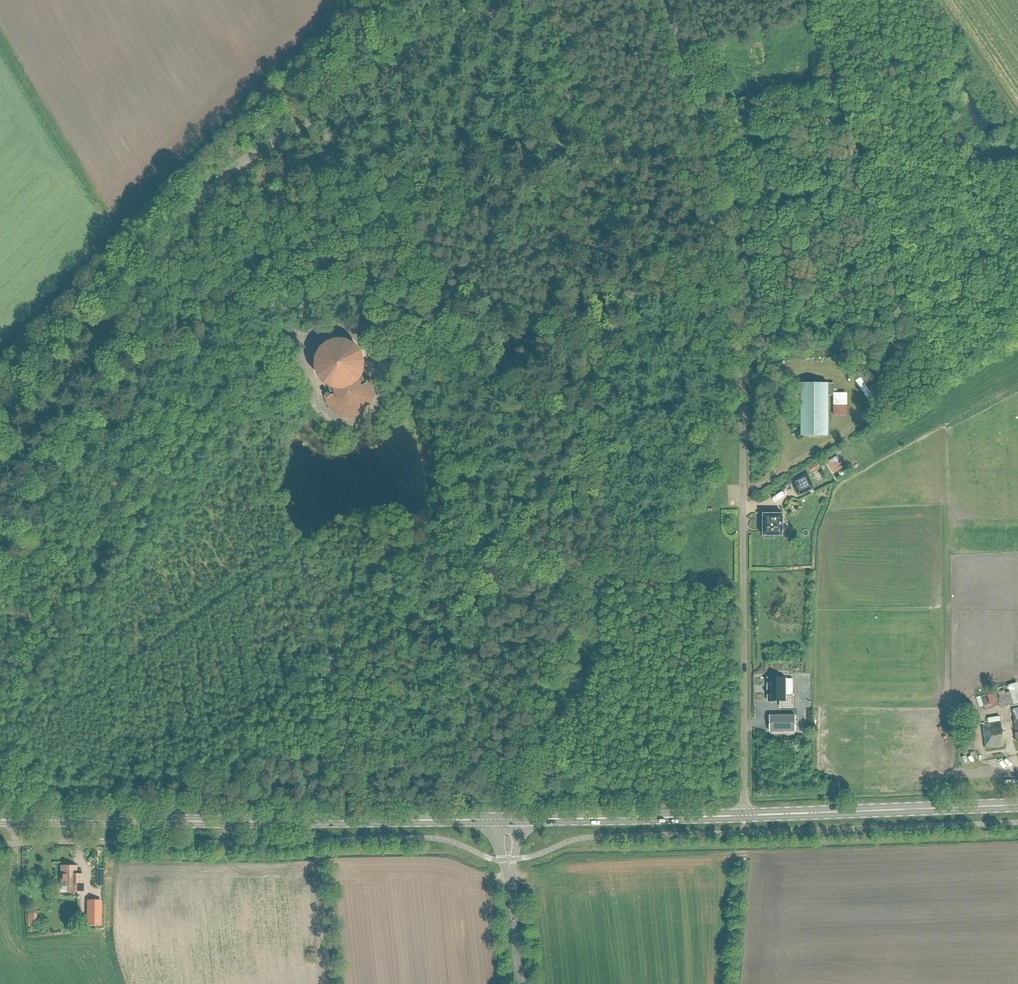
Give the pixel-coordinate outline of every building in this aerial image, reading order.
[(316,362),(316,364),(316,366),(316,368),(317,371),(317,373),(318,375),(319,376),(320,378),(321,380),(323,382),(324,383),(326,384),(328,385),(330,386),(332,387),(334,388),(336,388),(338,389),(340,389),(342,389),(345,388),(347,388),(349,387),(351,386),(353,385),(354,384),(356,383),(358,382),(359,380),(360,378),(362,376),(362,375),(363,373),(364,371),(364,368),(365,366),(365,364),(365,362),(364,360),(364,358),(363,356),(362,354),(362,352),(360,350),(359,348),(358,347),(356,345),(354,344),(353,343),(351,342),(349,341),(347,340),(345,340),(342,340),(340,340),(338,340),(336,340),(334,340),(332,341),(330,342),(328,343),(326,344),(324,345),(323,347),(321,348),(320,350),(319,352),(318,354),(317,356),(317,358),(316,360),(316,362)] [(874,368),(863,376),(879,399),(891,390),(874,368)] [(366,391),(363,385),(360,378),(359,380),(358,382),(356,383),(354,384),(353,385),(351,386),(349,387),(347,388),(345,388),(342,389),(340,389),(338,389),(336,388),(334,388),(332,387),(334,394),(337,400),(342,405),(350,408),(357,406),(363,402),(366,396),(366,391)] [(334,394),(326,396),(330,404),(337,412),(345,415),(353,415),(361,413),(368,409),(372,401),(373,394),(373,387),(371,383),(363,385),(366,391),(366,396),(363,402),(357,406),(350,408),(342,405),(337,400),(334,394)] [(801,383),(801,436),(829,436),(829,383),(801,383)] [(845,467),(837,456),(827,462),(834,474),(845,467)] [(816,463),(810,468),(813,474),(820,469),(816,463)] [(791,481),(798,496),(814,488),(807,473),(791,481)] [(763,513),(763,528),(763,536),(765,536),(764,539),(774,539),(774,536),(783,536),(783,513),(763,513)] [(786,678),(768,678),(768,701),(780,701),(780,707),(793,707),(793,695),(786,695),(786,678)] [(997,688),(1002,708),(1017,703),(1017,683),(1017,682),(997,688)] [(987,694),(990,704),(996,702),(993,693),(987,694)] [(795,715),(770,715),(770,732),(795,731),(795,715)] [(1001,723),(983,725),(983,731),(985,748),(1004,745),(1001,723)] [(76,866),(61,866),(61,886),(67,886),(67,892),(83,892),(83,878),(76,878),(76,866)] [(86,925),(101,925),(102,900),(86,900),(86,925)] [(28,923),(37,921),(34,910),(26,912),(28,923)]
